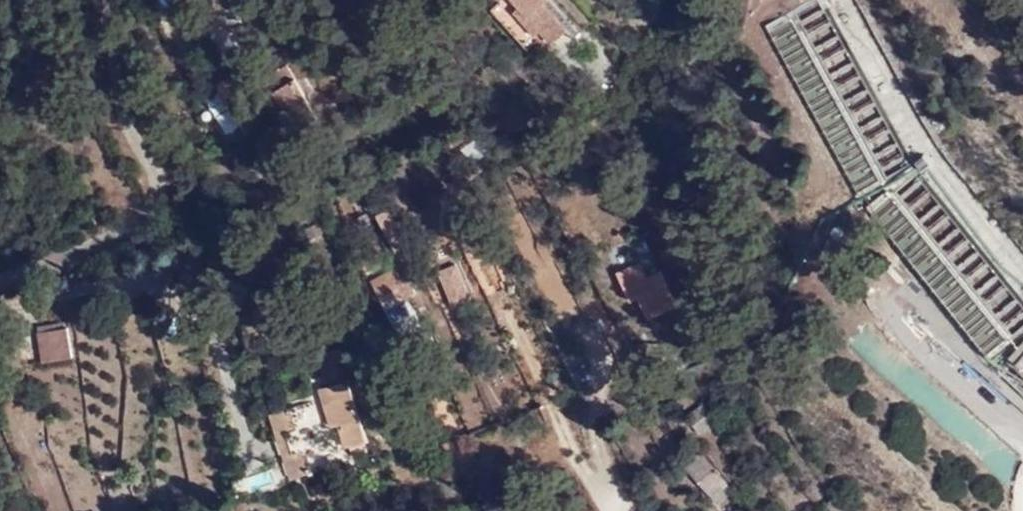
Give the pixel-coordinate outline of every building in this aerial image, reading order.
[(232,0),(215,0),(222,14),(235,7),(232,0)] [(524,5),(546,29),(558,42),(570,31),(577,38),(586,29),(562,0),(520,0),(524,5)] [(985,252),(922,175),(909,157),(822,0),(812,0),(766,25),(860,194),(907,168),(910,171),(866,205),(990,357),(1022,331),(1022,299),(985,252)] [(546,29),(524,5),(519,9),(541,34),(546,29)] [(310,104),(311,103),(288,66),(267,78),(299,131),(319,119),(310,104)] [(484,293),(500,290),(493,255),(476,258),(484,293)] [(675,305),(658,270),(645,276),(637,263),(617,274),(631,300),(637,298),(647,319),(675,305)] [(440,270),(450,301),(464,296),(454,266),(440,270)] [(380,292),(385,301),(399,295),(407,312),(413,309),(399,283),(398,284),(393,275),(385,279),(389,287),(380,292)] [(399,295),(385,301),(400,334),(412,329),(416,337),(425,333),(413,309),(407,312),(399,295)] [(70,359),(67,324),(36,326),(38,361),(70,359)] [(764,349),(776,345),(773,334),(761,338),(764,349)] [(1011,358),(1022,369),(1022,344),(1011,358)] [(338,350),(317,356),(326,388),(329,386),(334,402),(326,405),(332,427),(339,425),(347,448),(367,442),(338,350)] [(321,389),(326,405),(334,402),(329,386),(326,388),(321,389)] [(308,404),(280,412),(300,477),(329,468),(308,404)] [(300,477),(280,412),(274,414),(286,455),(293,479),(300,477)] [(735,491),(703,452),(687,466),(719,505),(735,491)] [(293,479),(286,455),(270,459),(277,483),(293,479)] [(251,489),(272,481),(268,470),(247,478),(251,489)]
